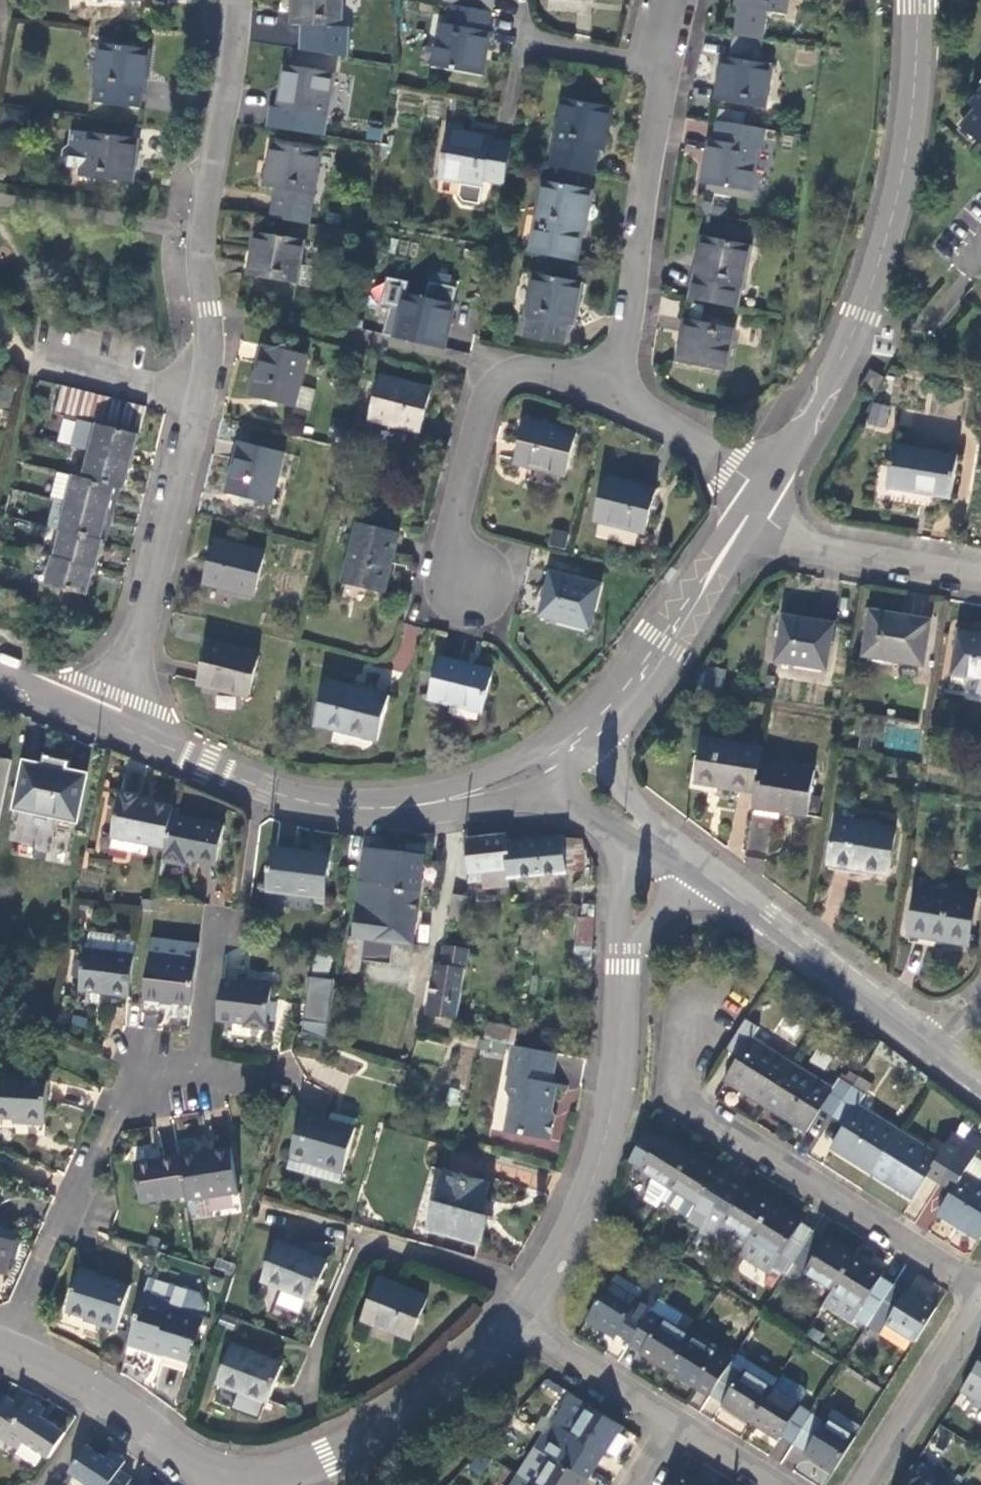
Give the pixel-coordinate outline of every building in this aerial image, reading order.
[(292,25),(342,27),(343,0),(293,0),(292,25)] [(788,0),(737,0),(736,8),(737,8),(733,36),(762,40),(768,13),(785,16),(788,0)] [(486,33),(490,12),(452,6),(448,26),(441,25),(433,69),(481,76),(489,33),(486,33)] [(758,63),(762,40),(733,36),(730,59),(723,58),(716,101),(765,109),(772,65),(758,63)] [(140,110),(147,52),(99,45),(91,103),(140,110)] [(334,75),(284,67),(277,109),(327,118),(334,75)] [(968,107),(967,108),(976,115),(962,132),(980,148),(980,93),(968,107)] [(563,100),(551,167),(596,175),(601,152),(604,152),(612,108),(563,100)] [(465,121),(451,118),(440,178),(462,183),(459,196),(463,202),(480,205),(484,182),(504,186),(511,145),(490,141),(491,137),(463,132),(465,121)] [(762,149),(766,131),(718,122),(715,142),(709,142),(702,184),(751,193),(759,149),(762,149)] [(136,140),(70,131),(67,147),(60,151),(59,162),(65,168),(83,171),(83,179),(131,184),(136,140)] [(277,190),(271,219),(310,226),(322,153),(272,144),(265,188),(277,190)] [(542,228),(537,255),(576,262),(581,233),(583,234),(586,220),(589,204),(592,190),(542,182),(534,226),(542,228)] [(593,205),(589,204),(586,220),(590,220),(595,217),(596,211),(593,205)] [(534,226),(528,254),(537,255),(542,228),(534,226)] [(305,243),(256,233),(248,276),(310,288),(314,269),(300,267),(305,243)] [(702,238),(690,299),(739,309),(751,247),(702,238)] [(583,284),(533,275),(521,338),(565,346),(569,326),(574,327),(583,284)] [(385,335),(394,337),(444,349),(458,290),(430,283),(426,300),(407,296),(410,283),(389,278),(382,309),(391,311),(385,335)] [(735,330),(686,320),(678,363),(727,373),(735,330)] [(295,407),(301,385),(308,359),(264,347),(252,395),(295,407)] [(874,394),(883,379),(871,373),(862,388),(874,394)] [(431,390),(381,378),(371,420),(420,433),(431,390)] [(315,389),(301,385),(295,407),(308,413),(315,389)] [(63,386),(56,416),(70,419),(77,389),(63,386)] [(77,389),(70,419),(84,422),(92,393),(77,389)] [(92,393),(84,422),(96,425),(98,426),(106,397),(92,393)] [(111,429),(117,400),(106,397),(98,426),(111,429)] [(117,400),(111,429),(124,432),(132,404),(117,400)] [(894,407),(879,403),(874,423),(889,426),(894,407)] [(139,436),(146,408),(132,404),(124,432),(139,436)] [(576,434),(527,421),(517,464),(565,477),(576,434)] [(96,425),(89,452),(132,463),(139,436),(124,432),(111,429),(98,426),(96,425)] [(283,456),(240,445),(228,493),(271,505),(283,456)] [(958,457),(895,447),(887,488),(951,498),(958,457)] [(89,452),(83,479),(114,488),(125,490),(132,463),(89,452)] [(61,474),(55,500),(67,503),(73,477),(61,474)] [(73,477),(67,503),(108,514),(114,488),(83,479),(73,477)] [(655,491),(607,479),(596,522),(644,534),(655,491)] [(55,500),(49,527),(60,530),(67,503),(55,500)] [(67,503),(60,530),(62,531),(102,541),(108,514),(67,503)] [(385,593),(399,536),(357,525),(343,582),(385,593)] [(565,548),(569,533),(551,529),(548,544),(565,548)] [(62,531),(55,560),(95,570),(102,541),(62,531)] [(265,555),(216,541),(205,584),(254,597),(265,555)] [(89,596),(95,570),(55,560),(53,559),(47,585),(89,596)] [(601,587),(552,575),(542,617),(590,629),(601,587)] [(930,622),(872,612),(865,656),(923,666),(930,622)] [(833,625),(783,617),(776,662),(827,670),(833,625)] [(405,625),(394,666),(408,670),(419,628),(405,625)] [(961,631),(953,675),(976,679),(974,692),(978,695),(980,696),(980,635),(961,631)] [(259,655),(209,643),(199,686),(248,698),(259,655)] [(493,673),(440,659),(431,700),(484,713),(493,673)] [(389,697),(326,681),(314,726),(378,742),(389,697)] [(696,782),(756,793),(761,762),(763,750),(704,740),(696,782)] [(9,761),(0,759),(0,803),(9,761)] [(84,775),(25,762),(14,807),(16,808),(73,820),(75,821),(84,775)] [(814,771),(761,762),(756,793),(753,808),(807,817),(814,771)] [(154,856),(161,857),(170,815),(172,807),(140,800),(141,796),(119,792),(110,836),(156,846),(154,856)] [(70,833),(73,820),(16,808),(14,820),(70,833)] [(223,826),(170,815),(161,857),(161,860),(183,865),(184,860),(215,866),(223,826)] [(896,830),(838,820),(830,865),(889,874),(896,830)] [(484,888),(508,885),(508,881),(507,870),(508,870),(506,841),(505,835),(467,838),(469,873),(482,872),(484,888)] [(561,837),(506,841),(508,870),(507,870),(508,881),(564,875),(564,872),(561,840),(561,837)] [(582,841),(561,840),(564,872),(584,869),(582,841)] [(298,850),(271,846),(265,891),(299,896),(299,894),(320,896),(322,877),(327,878),(331,849),(313,847),(312,854),(298,852),(298,850)] [(343,970),(357,972),(359,962),(389,965),(391,944),(411,946),(422,855),(363,848),(351,939),(348,939),(343,970)] [(976,899),(917,888),(909,936),(968,945),(976,899)] [(466,897),(452,895),(448,922),(462,924),(466,897)] [(575,974),(590,976),(593,918),(577,918),(571,962),(576,963),(575,974)] [(173,1017),(188,1019),(197,946),(161,944),(158,960),(146,959),(141,998),(159,1002),(157,1015),(173,1017)] [(468,950),(444,947),(441,965),(464,969),(468,950)] [(100,993),(128,997),(133,956),(83,949),(77,990),(100,993)] [(427,1013),(455,1019),(464,969),(441,965),(435,965),(432,982),(427,1013)] [(301,1031),(327,1034),(332,978),(305,976),(301,1031)] [(418,1012),(427,1013),(432,982),(423,981),(418,1012)] [(269,989),(220,982),(216,1020),(231,1022),(245,1024),(245,1026),(264,1028),(269,989)] [(742,1092),(764,1106),(790,1064),(751,1039),(758,1027),(744,1018),(729,1042),(742,1050),(738,1056),(724,1080),(742,1092)] [(486,1024),(483,1038),(510,1044),(513,1044),(516,1030),(486,1024)] [(725,1048),(738,1056),(742,1050),(729,1042),(725,1048)] [(513,1044),(510,1044),(505,1074),(507,1075),(504,1090),(510,1098),(504,1132),(549,1140),(553,1116),(545,1115),(547,1103),(552,1103),(555,1084),(550,1083),(556,1053),(513,1044)] [(824,1103),(837,1111),(852,1087),(838,1078),(831,1089),(790,1064),(764,1106),(783,1118),(806,1132),(820,1110),(824,1103)] [(0,1077),(0,1119),(23,1120),(23,1124),(43,1125),(44,1105),(46,1080),(0,1077)] [(846,1158),(871,1173),(898,1131),(858,1105),(864,1095),(852,1087),(837,1111),(848,1118),(844,1125),(830,1148),(846,1158)] [(820,1110),(832,1118),(837,1111),(824,1103),(820,1110)] [(832,1118),(844,1125),(848,1118),(837,1111),(832,1118)] [(339,1183),(354,1129),(301,1114),(299,1124),(286,1169),(339,1183)] [(927,1178),(938,1185),(942,1178),(965,1141),(952,1134),(938,1156),(898,1131),(871,1173),(896,1189),(912,1199),(927,1178)] [(660,1140),(648,1132),(628,1163),(652,1178),(643,1200),(655,1208),(667,1188),(689,1153),(673,1143),(663,1137),(660,1140)] [(969,1144),(979,1150),(980,1146),(980,1139),(975,1135),(969,1144)] [(978,1241),(980,1237),(980,1183),(978,1182),(964,1173),(974,1157),(979,1150),(969,1144),(965,1141),(942,1178),(955,1186),(951,1193),(937,1215),(955,1226),(978,1241)] [(201,1152),(177,1156),(183,1196),(184,1200),(237,1193),(230,1148),(201,1152)] [(690,1219),(701,1226),(729,1183),(717,1176),(719,1173),(705,1164),(689,1153),(667,1188),(697,1206),(690,1219)] [(139,1202),(183,1196),(177,1156),(149,1160),(133,1163),(139,1202)] [(974,1157),(964,1173),(978,1182),(980,1177),(980,1162),(974,1157)] [(426,1230),(478,1245),(487,1217),(474,1212),(479,1198),(483,1200),(488,1184),(443,1172),(426,1230)] [(938,1185),(951,1193),(955,1186),(942,1178),(938,1185)] [(723,1222),(750,1240),(771,1205),(755,1194),(744,1187),(742,1191),(729,1183),(701,1226),(714,1234),(723,1222)] [(773,1268),(785,1275),(813,1231),(792,1218),(771,1205),(750,1240),(739,1257),(769,1276),(773,1268)] [(805,1274),(832,1291),(853,1257),(829,1241),(813,1231),(785,1275),(798,1283),(805,1274)] [(0,1240),(0,1269),(4,1270),(7,1257),(11,1242),(0,1240)] [(325,1264),(275,1243),(260,1281),(310,1301),(325,1264)] [(854,1318),(867,1327),(893,1285),(880,1277),(881,1274),(868,1266),(853,1257),(832,1291),(860,1309),(854,1318)] [(129,1287),(78,1271),(72,1290),(65,1312),(97,1322),(97,1325),(116,1331),(129,1287)] [(615,1275),(610,1283),(637,1300),(643,1292),(615,1275)] [(174,1286),(147,1278),(126,1345),(154,1353),(187,1364),(194,1341),(195,1341),(203,1319),(199,1318),(203,1307),(197,1294),(174,1286)] [(427,1298),(378,1278),(361,1321),(409,1341),(427,1298)] [(610,1283),(608,1282),(586,1316),(616,1334),(622,1338),(628,1342),(655,1300),(643,1292),(637,1300),(610,1283)] [(905,1293),(893,1285),(867,1327),(879,1335),(885,1325),(911,1341),(914,1343),(936,1309),(921,1300),(906,1291),(905,1293)] [(826,1301),(854,1318),(860,1309),(832,1291),(826,1301)] [(651,1360),(667,1371),(689,1337),(673,1327),(681,1316),(655,1300),(628,1342),(641,1350),(639,1353),(651,1360)] [(612,1341),(616,1334),(586,1316),(583,1322),(612,1341)] [(904,1351),(911,1341),(885,1325),(879,1335),(904,1351)] [(684,1382),(708,1396),(727,1367),(733,1357),(721,1348),(717,1355),(689,1337),(667,1371),(684,1382)] [(215,1384),(265,1404),(280,1365),(230,1346),(215,1384)] [(970,1376),(980,1383),(980,1359),(970,1376)] [(739,1374),(727,1367),(708,1396),(726,1408),(749,1422),(771,1388),(742,1370),(739,1374)] [(779,1438),(792,1446),(812,1414),(771,1388),(749,1422),(763,1431),(778,1440),(779,1438)] [(558,1425),(549,1438),(594,1466),(602,1454),(605,1456),(612,1444),(622,1427),(573,1395),(556,1424),(558,1425)] [(4,1397),(0,1407),(0,1440),(16,1450),(22,1441),(47,1458),(63,1432),(38,1416),(43,1409),(35,1403),(28,1398),(21,1408),(4,1397)] [(824,1422),(812,1414),(792,1446),(813,1459),(834,1472),(860,1429),(832,1410),(824,1422)] [(517,1476),(532,1484),(582,1484),(584,1481),(594,1466),(549,1438),(543,1434),(517,1476)] [(127,1484),(130,1480),(118,1472),(124,1462),(108,1452),(103,1459),(84,1446),(67,1472),(86,1484),(127,1484)] [(913,1467),(902,1484),(942,1484),(944,1482),(929,1473),(927,1476),(913,1467)] [(678,1473),(671,1484),(700,1484),(692,1480),(691,1481),(678,1473)] [(511,1484),(532,1484),(517,1476),(511,1484)]
